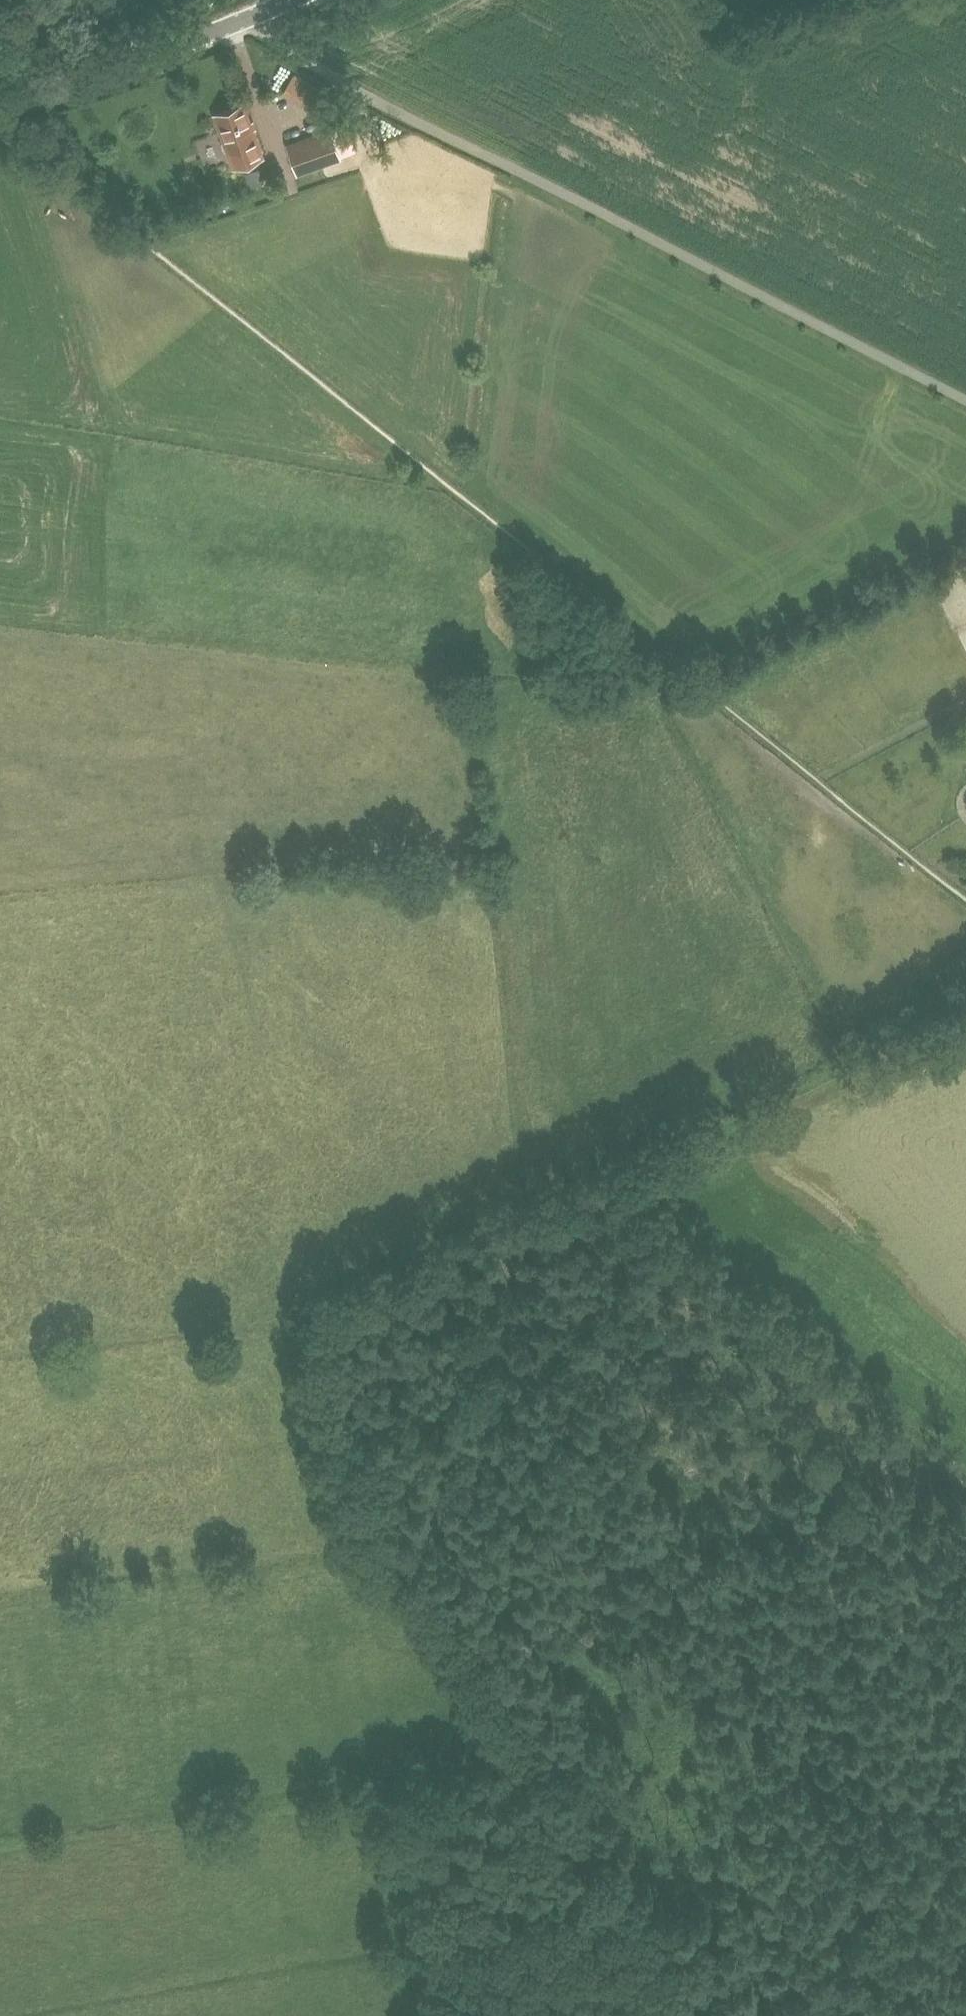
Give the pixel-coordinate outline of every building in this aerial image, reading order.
[(261,157),(256,142),(243,105),(215,115),(224,139),(222,143),(223,147),(225,151),(229,153),(234,167),(261,157)] [(287,145),(297,172),(339,158),(329,130),(287,145)]
